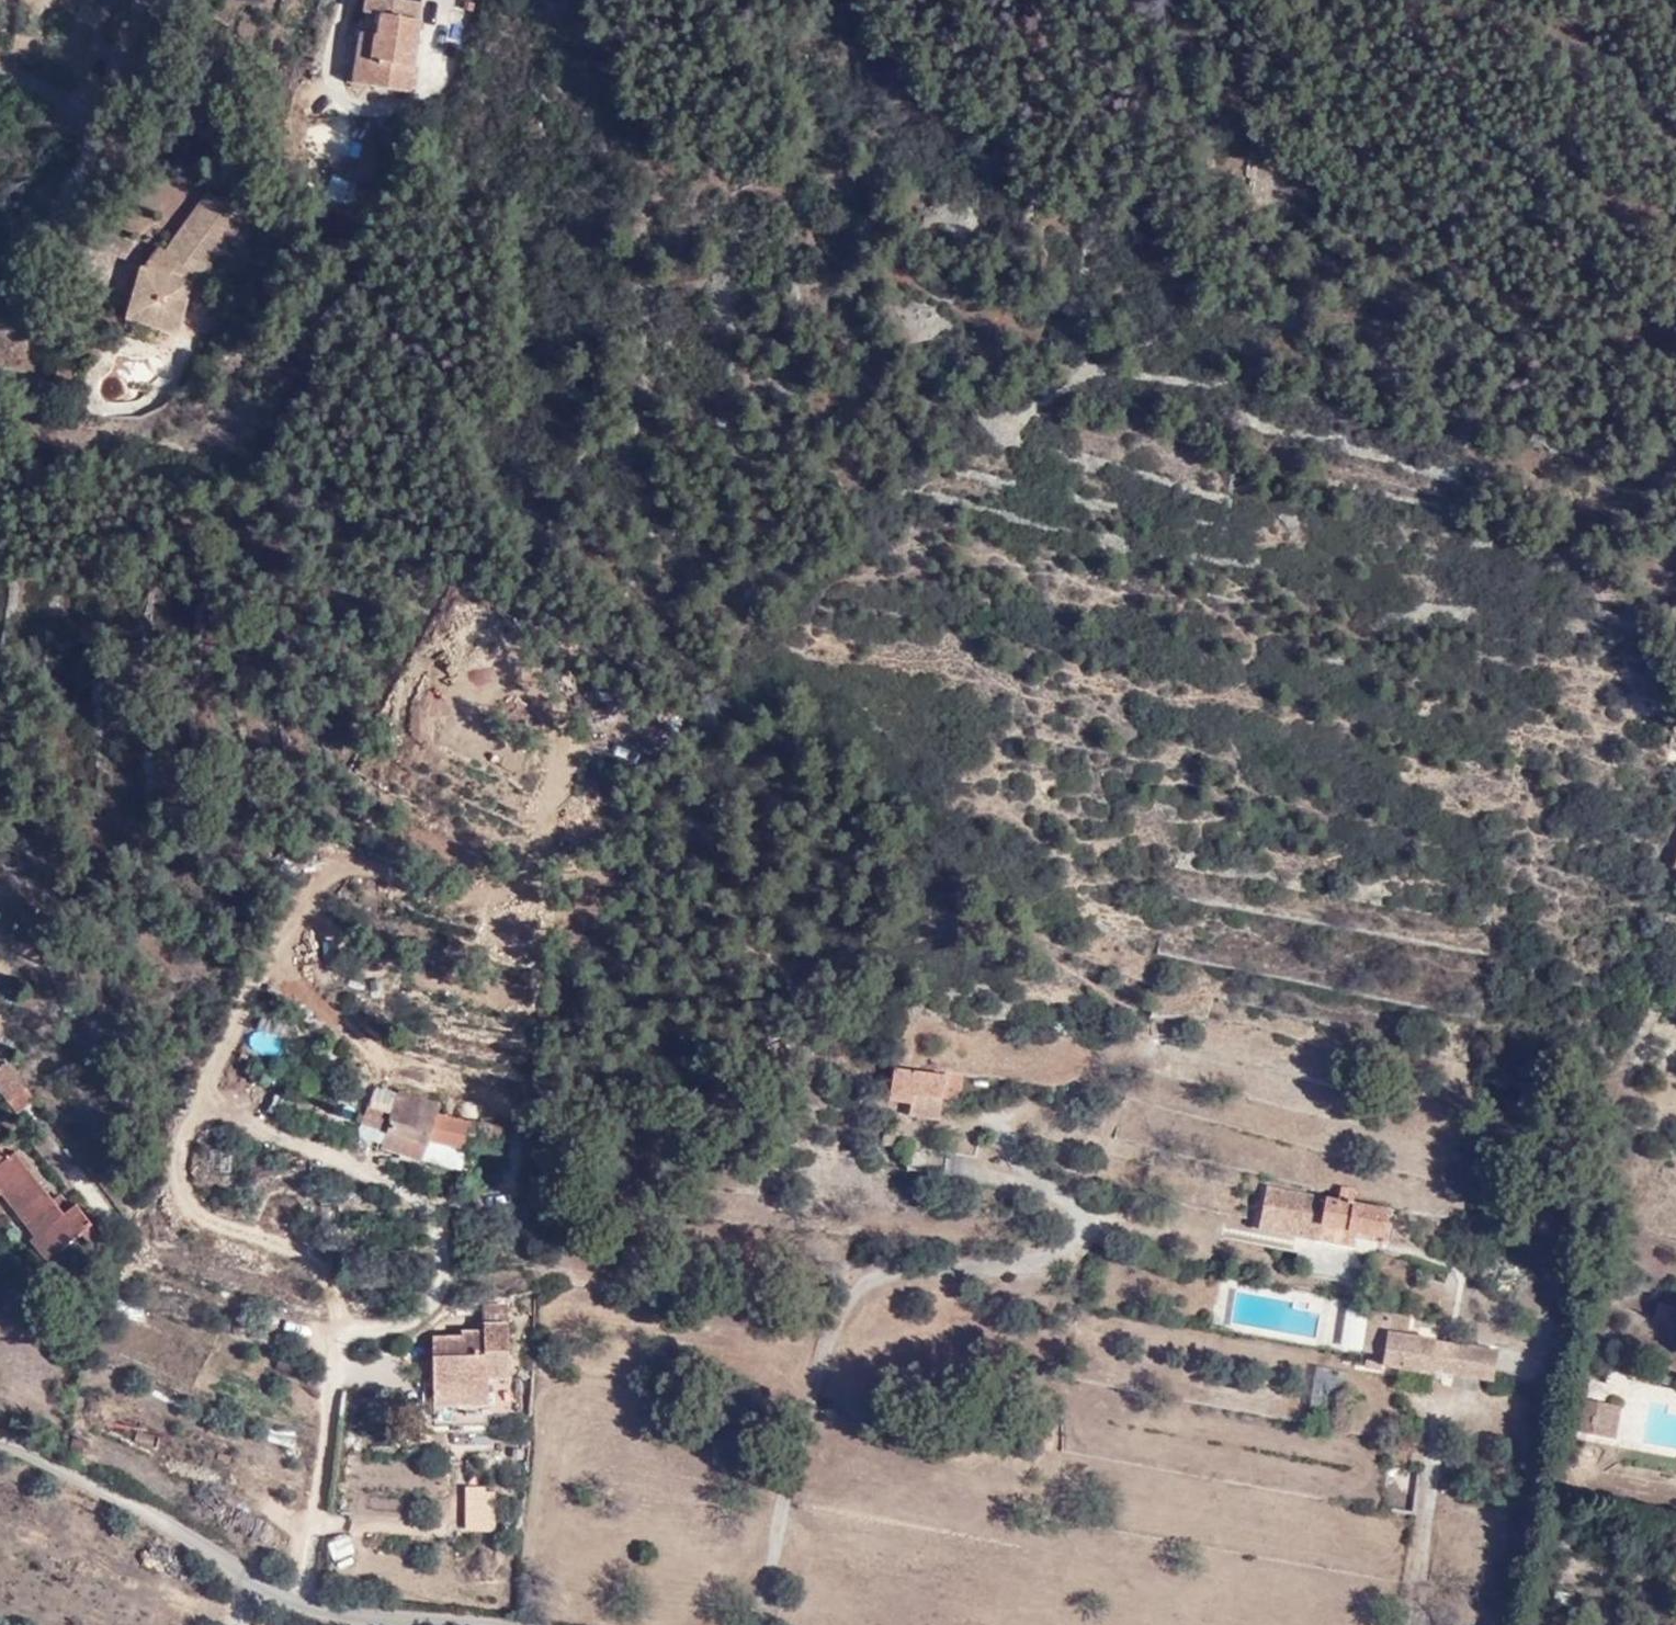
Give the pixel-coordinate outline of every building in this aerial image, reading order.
[(356,20),(351,73),(412,81),(423,5),(417,4),(418,0),(370,0),(367,20),(356,20)] [(207,183),(177,225),(168,243),(165,250),(175,253),(170,270),(161,267),(143,262),(131,312),(182,325),(196,268),(205,273),(229,239),(218,232),(226,221),(236,228),(248,211),(207,183)] [(175,253),(165,250),(161,267),(170,270),(175,253)] [(280,1060),(292,1028),(259,1015),(247,1047),(280,1060)] [(6,1061),(0,1064),(0,1093),(14,1113),(33,1100),(6,1061)] [(941,1079),(892,1072),(887,1102),(907,1105),(909,1097),(939,1100),(957,1102),(961,1074),(942,1072),(941,1079)] [(384,1137),(401,1094),(373,1087),(363,1128),(384,1137)] [(422,1090),(420,1099),(439,1104),(440,1096),(422,1090)] [(401,1094),(384,1137),(379,1151),(422,1165),(428,1144),(450,1151),(470,1153),(506,1157),(509,1129),(467,1123),(437,1115),(437,1113),(440,1105),(420,1099),(401,1094)] [(909,1097),(907,1105),(906,1117),(935,1122),(939,1100),(909,1097)] [(18,1115),(7,1123),(9,1126),(13,1132),(27,1130),(18,1115)] [(25,1140),(15,1147),(21,1156),(31,1150),(25,1140)] [(954,1150),(916,1147),(914,1171),(951,1175),(954,1150)] [(58,1250),(81,1232),(93,1223),(76,1201),(69,1206),(66,1203),(60,1210),(53,1199),(16,1153),(7,1160),(0,1152),(0,1198),(3,1195),(43,1242),(54,1253),(58,1250)] [(1283,1221),(1281,1233),(1356,1246),(1359,1231),(1386,1234),(1391,1207),(1357,1201),(1359,1190),(1342,1187),(1340,1198),(1268,1186),(1262,1218),(1283,1221)] [(60,1210),(66,1203),(58,1195),(53,1199),(60,1210)] [(1283,1221),(1262,1218),(1260,1229),(1281,1233),(1283,1221)] [(81,1232),(92,1248),(105,1238),(93,1223),(81,1232)] [(37,1247),(46,1259),(54,1253),(43,1242),(37,1247)] [(483,1313),(511,1313),(510,1302),(483,1301),(483,1309),(483,1313)] [(1365,1350),(1370,1312),(1349,1308),(1343,1347),(1365,1350)] [(462,1310),(462,1321),(483,1322),(483,1313),(483,1309),(462,1310)] [(1370,1312),(1365,1350),(1370,1351),(1385,1352),(1391,1315),(1370,1312)] [(483,1322),(462,1321),(463,1333),(434,1333),(435,1375),(436,1398),(489,1396),(488,1373),(512,1372),(511,1313),(483,1313),(483,1322)] [(1385,1352),(1383,1363),(1428,1370),(1434,1336),(1412,1334),(1414,1318),(1391,1315),(1385,1352)] [(1434,1336),(1428,1370),(1447,1373),(1452,1339),(1434,1336)] [(1452,1339),(1447,1373),(1495,1381),(1500,1347),(1452,1339)] [(1383,1368),(1383,1363),(1385,1352),(1370,1351),(1368,1366),(1383,1368)] [(1348,1370),(1319,1366),(1312,1405),(1341,1410),(1348,1370)] [(1586,1395),(1579,1431),(1591,1433),(1599,1398),(1586,1395)] [(1599,1398),(1591,1433),(1616,1438),(1622,1402),(1599,1398)] [(463,1486),(462,1533),(493,1533),(493,1486),(463,1486)] [(345,1533),(323,1541),(330,1561),(353,1553),(345,1533)]
